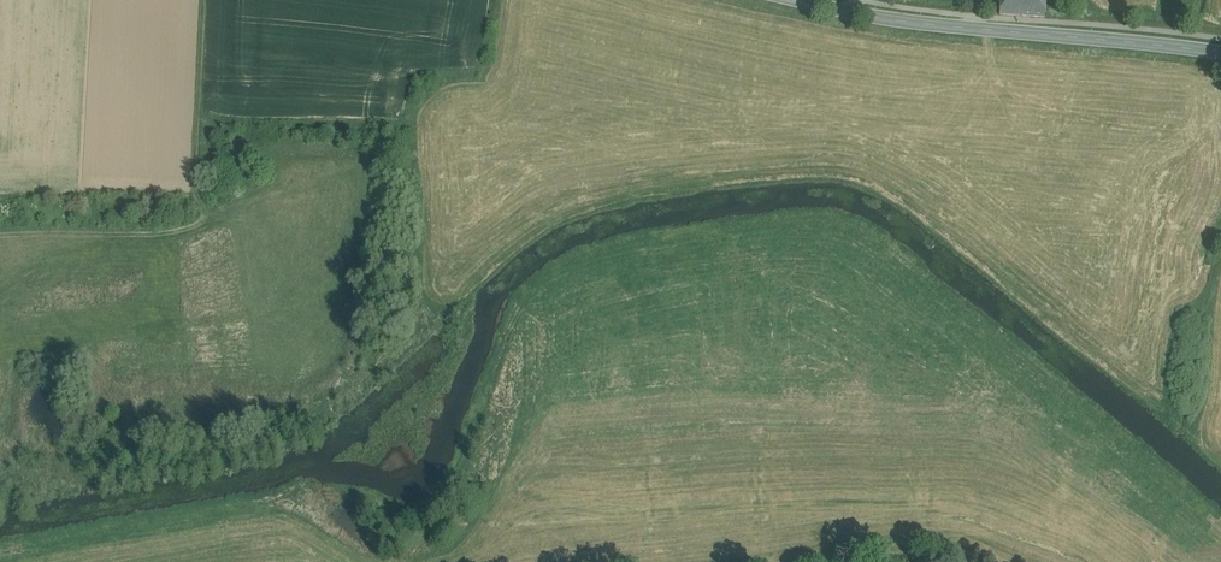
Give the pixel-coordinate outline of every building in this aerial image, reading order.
[(999,15),(1045,18),(1046,0),(1000,0),(999,15)]
